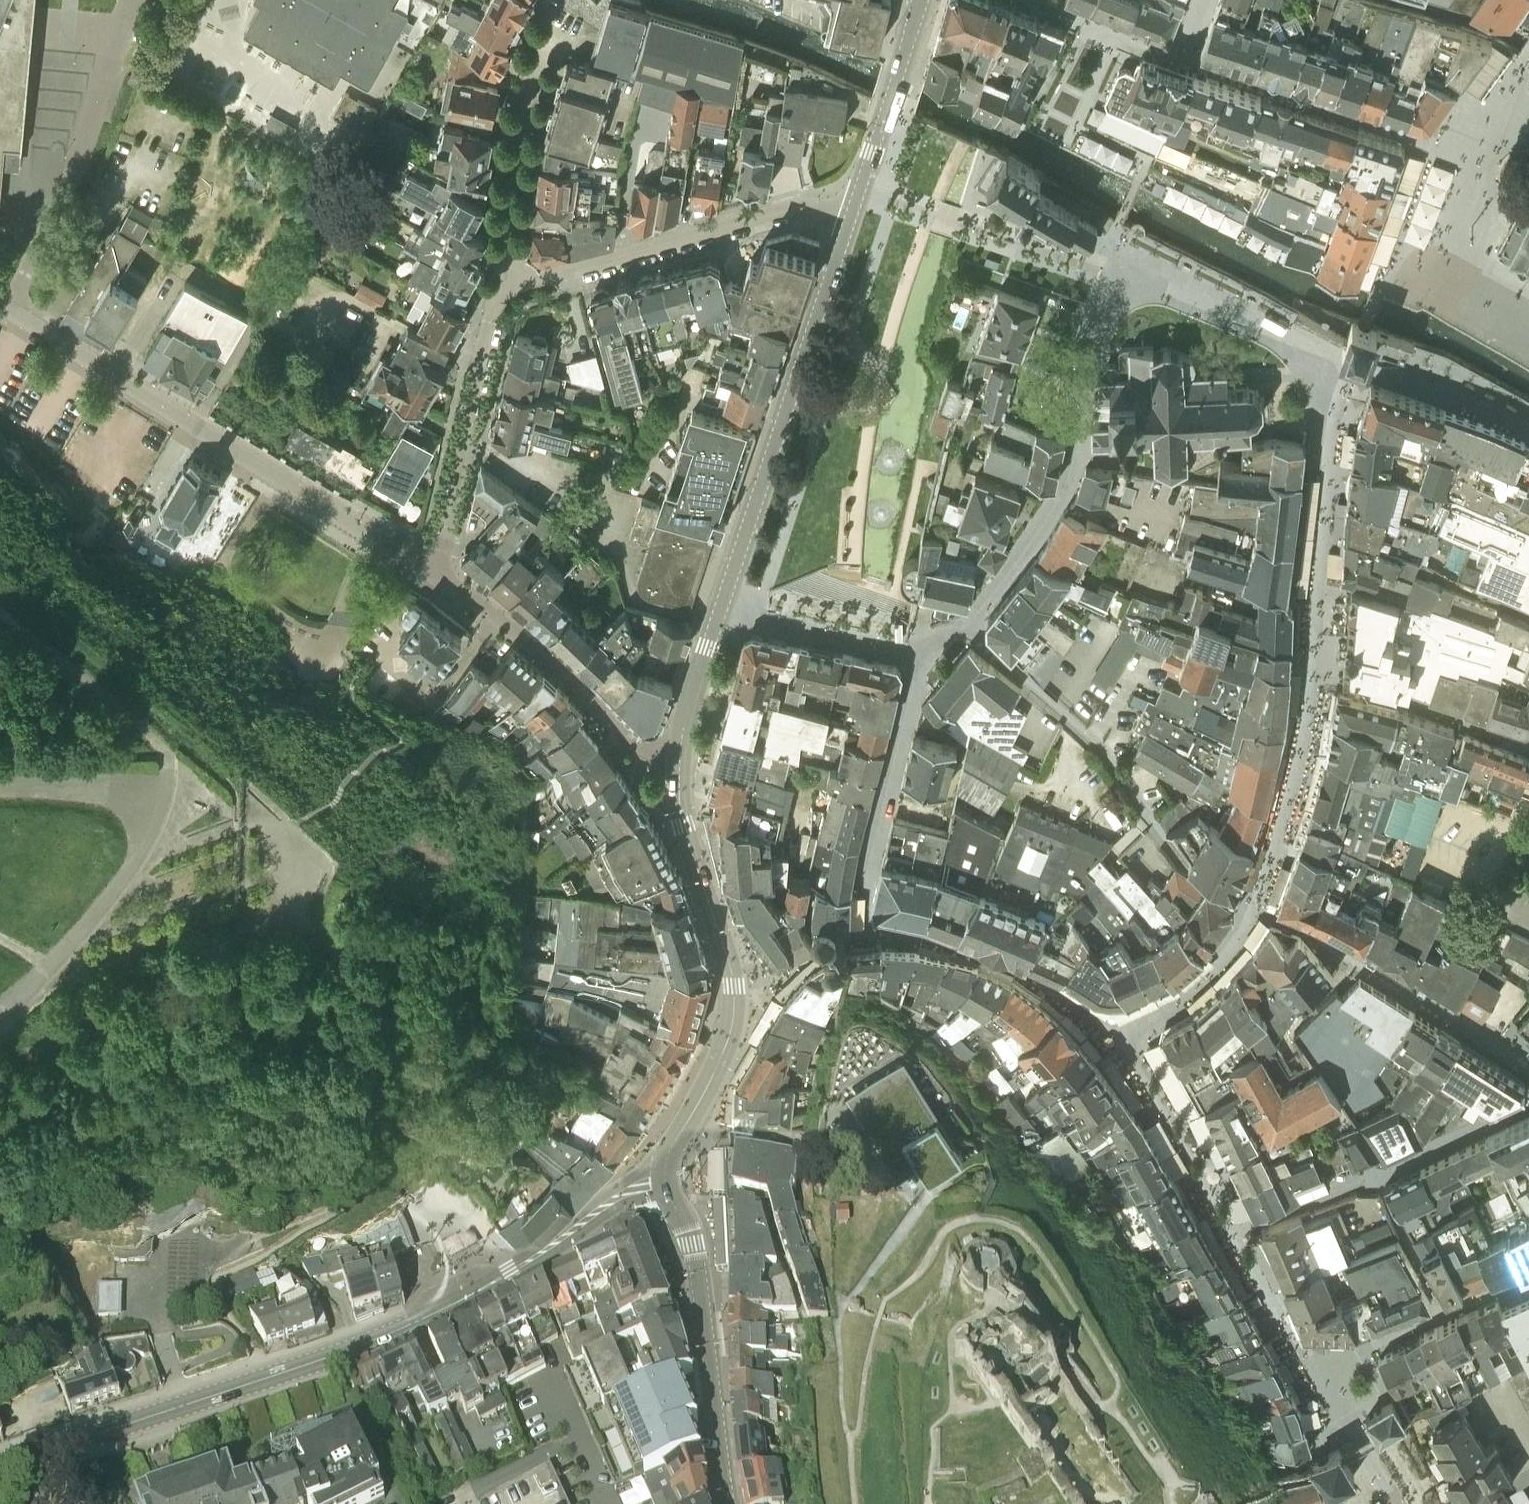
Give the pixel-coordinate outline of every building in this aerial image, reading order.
[(0,205),(1,204),(1,202),(1,200),(2,195),(5,164),(14,164),(22,165),(23,149),(35,19),(36,5),(37,0),(0,0),(0,206),(0,205)] [(261,3),(244,34),(292,61),(307,69),(335,85),(343,72),(368,87),(393,43),(409,15),(391,5),(394,0),(255,0),(261,3)] [(532,3),(531,0),(484,0),(483,2),(488,4),(489,3),(519,19),(524,10),(529,10),(532,3)] [(595,60),(595,61),(622,69),(636,73),(636,74),(644,76),(644,75),(700,93),(716,98),(735,103),(744,43),(602,0),(598,13),(608,16),(604,32),(603,31),(603,33),(599,48),(598,49),(599,49),(596,60),(595,60)] [(834,1),(830,18),(823,18),(823,23),(832,26),(832,31),(879,45),(890,0),(833,0),(834,1)] [(991,0),(948,0),(942,20),(980,30),(991,0)] [(958,95),(976,104),(1014,7),(995,0),(991,0),(980,30),(977,38),(981,39),(974,57),(981,60),(975,73),(969,70),(958,95)] [(1128,20),(1136,0),(1095,0),(1093,5),(1128,20)] [(1183,0),(1136,0),(1128,20),(1164,33),(1171,30),(1183,0)] [(1201,50),(1257,69),(1279,0),(1248,0),(1247,3),(1244,1),(1243,5),(1238,3),(1239,0),(1219,0),(1201,50)] [(1257,69),(1291,81),(1314,15),(1310,7),(1299,12),(1297,8),(1289,12),(1283,0),(1279,0),(1257,69)] [(1503,18),(1508,19),(1522,0),(1440,0),(1503,18)] [(1326,28),(1333,6),(1321,1),(1317,11),(1316,11),(1314,15),(1291,81),(1313,88),(1327,49),(1333,30),(1326,28)] [(464,20),(507,42),(512,33),(517,32),(520,25),(518,21),(518,20),(519,20),(519,19),(489,3),(488,4),(483,14),(465,4),(462,9),(454,4),(449,11),(464,20)] [(1039,17),(1014,7),(976,104),(996,114),(1024,51),(1039,17)] [(1377,7),(1366,38),(1355,35),(1353,41),(1333,95),(1356,103),(1389,10),(1377,7)] [(1356,103),(1382,112),(1397,72),(1416,18),(1389,10),(1356,103)] [(1048,62),(1065,27),(1039,17),(1024,51),(1040,59),(1048,62)] [(1461,30),(1416,18),(1397,72),(1422,81),(1425,71),(1444,78),(1445,72),(1461,83),(1492,41),(1461,30)] [(507,42),(464,20),(456,33),(450,43),(455,45),(477,57),(499,69),(505,59),(510,59),(513,52),(511,47),(512,45),(507,42)] [(977,38),(980,30),(942,20),(925,80),(958,95),(969,70),(963,68),(975,37),(977,38)] [(1333,95),(1353,41),(1350,40),(1335,35),(1329,50),(1327,49),(1313,88),(1333,95)] [(498,87),(479,83),(472,82),(477,57),(455,45),(448,77),(449,77),(442,108),(472,114),(491,119),(493,111),(498,108),(500,99),(497,95),(498,87)] [(996,114),(1018,125),(1033,92),(1026,88),(1040,59),(1024,51),(996,114)] [(1142,58),(1132,79),(1118,73),(1103,106),(1165,134),(1166,133),(1173,116),(1173,114),(1193,71),(1187,69),(1186,71),(1187,71),(1186,72),(1185,72),(1170,67),(1168,66),(1167,67),(1160,64),(1160,63),(1158,62),(1158,63),(1157,62),(1157,63),(1146,59),(1145,58),(1146,58),(1144,57),(1143,57),(1143,58),(1142,58)] [(138,84),(144,73),(148,63),(139,59),(129,80),(138,84)] [(597,151),(622,69),(595,61),(587,59),(587,60),(593,62),(591,68),(568,61),(561,83),(545,136),(591,150),(597,151)] [(800,67),(791,66),(791,73),(799,74),(800,67)] [(1216,79),(1193,71),(1173,114),(1200,125),(1216,79)] [(1425,71),(1422,81),(1408,121),(1423,126),(1431,123),(1461,83),(1445,72),(1444,78),(1425,71)] [(1382,112),(1408,121),(1422,81),(1397,72),(1382,112)] [(700,93),(644,75),(644,76),(638,97),(673,108),(667,138),(665,152),(652,221),(653,221),(653,220),(660,221),(665,218),(666,212),(680,215),(700,93)] [(1200,125),(1216,132),(1216,134),(1224,137),(1228,125),(1225,123),(1238,87),(1216,79),(1200,125)] [(1225,123),(1228,125),(1236,128),(1231,140),(1241,144),(1245,133),(1244,133),(1258,94),(1238,87),(1225,123)] [(384,112),(394,118),(402,103),(400,101),(405,92),(398,88),(384,112)] [(843,128),(848,100),(786,90),(785,96),(774,156),(800,160),(808,116),(841,122),(840,127),(843,128)] [(745,141),(745,146),(744,146),(738,182),(739,183),(739,184),(742,190),(752,191),(757,187),(758,186),(759,186),(759,184),(769,186),(774,156),(785,96),(770,93),(763,128),(760,128),(760,126),(743,123),(740,140),(745,141)] [(1285,162),(1306,110),(1258,94),(1244,133),(1245,133),(1241,144),(1285,162)] [(730,104),(704,99),(698,131),(724,136),(730,104)] [(1331,118),(1306,110),(1285,162),(1281,174),(1286,176),(1291,164),(1300,169),(1307,149),(1318,153),(1331,118)] [(1331,118),(1318,153),(1333,158),(1333,159),(1343,163),(1350,146),(1357,127),(1331,118)] [(453,141),(450,152),(492,160),(493,151),(491,142),(491,140),(480,138),(480,135),(463,132),(463,128),(446,124),(443,139),(453,141)] [(1350,146),(1399,165),(1405,150),(1401,142),(1357,127),(1350,146)] [(590,160),(591,150),(545,136),(543,151),(540,150),(539,159),(542,160),(542,164),(581,168),(582,159),(590,160)] [(1350,146),(1343,163),(1392,184),(1399,165),(1350,146)] [(717,202),(726,151),(699,147),(690,202),(704,204),(705,200),(717,202)] [(633,177),(629,217),(631,217),(631,223),(644,225),(645,219),(652,221),(665,152),(654,150),(648,154),(644,178),(633,177)] [(492,160),(450,152),(450,153),(438,151),(436,164),(448,167),(447,175),(449,175),(448,179),(465,183),(465,184),(472,186),(470,193),(485,202),(487,199),(486,199),(489,188),(486,187),(487,185),(490,183),(492,176),(489,174),(492,160)] [(1091,245),(1098,228),(1078,215),(1041,193),(1035,189),(1041,177),(997,153),(977,185),(1000,200),(997,207),(1010,215),(1023,222),(1046,235),(1051,226),(1066,235),(1066,234),(1089,246),(1091,245)] [(1343,163),(1333,159),(1330,168),(1334,169),(1331,178),(1364,191),(1361,197),(1384,206),(1392,184),(1343,163)] [(1443,197),(1450,166),(1435,162),(1427,193),(1443,197)] [(539,190),(605,198),(605,191),(593,189),(593,185),(595,185),(596,169),(581,168),(542,164),(541,167),(540,168),(539,168),(538,169),(538,170),(538,171),(538,172),(538,173),(538,175),(539,176),(540,177),(539,190)] [(1318,201),(1377,225),(1384,206),(1361,197),(1364,191),(1331,178),(1330,181),(1300,169),(1291,164),(1286,176),(1285,180),(1275,176),(1272,183),(1318,201)] [(483,207),(442,183),(437,180),(436,181),(435,181),(432,186),(409,174),(400,190),(438,210),(486,237),(486,236),(476,231),(481,222),(476,219),(483,207)] [(330,207),(361,223),(372,202),(343,185),(330,207)] [(534,200),(533,214),(573,216),(574,209),(590,212),(591,207),(603,209),(602,212),(616,214),(617,201),(604,200),(605,198),(539,190),(535,189),(534,200)] [(1498,250),(1499,251),(1498,251),(1501,253),(1509,257),(1512,258),(1520,262),(1523,264),(1528,267),(1528,196),(1527,195),(1498,250)] [(1377,225),(1318,201),(1307,231),(1307,232),(1366,254),(1377,225)] [(1269,236),(1289,245),(1284,257),(1283,260),(1316,269),(1356,281),(1366,254),(1307,232),(1307,231),(1281,222),(1250,208),(1244,222),(1269,236)] [(1383,225),(1401,231),(1406,214),(1388,209),(1383,225)] [(483,244),(486,237),(438,210),(426,231),(425,232),(480,264),(482,260),(480,259),(485,250),(484,246),(483,245),(484,244),(483,244)] [(129,211),(120,225),(141,237),(149,223),(129,211)] [(615,240),(617,219),(573,219),(573,216),(533,214),(532,222),(531,222),(530,234),(528,249),(541,260),(545,259),(555,256),(559,255),(568,252),(568,253),(580,250),(580,249),(589,247),(593,246),(615,240)] [(68,307),(113,335),(114,335),(140,292),(139,292),(148,277),(127,265),(143,238),(141,237),(120,225),(119,224),(68,307)] [(477,281),(481,274),(480,270),(479,269),(479,268),(478,268),(480,264),(425,232),(420,242),(423,244),(417,254),(439,266),(439,267),(438,268),(443,271),(443,270),(472,286),(472,285),(471,284),(472,282),(473,282),(477,281)] [(722,268),(720,267),(734,312),(791,330),(821,241),(792,232),(767,239),(760,260),(752,257),(743,283),(732,279),(725,281),(722,268)] [(473,289),(472,286),(443,270),(443,271),(438,268),(439,267),(421,258),(416,267),(409,279),(422,286),(469,312),(475,301),(469,298),(473,289)] [(688,267),(687,267),(697,302),(698,302),(700,311),(706,330),(726,336),(730,325),(734,312),(720,267),(707,260),(688,265),(688,267)] [(672,271),(663,274),(679,332),(689,330),(685,316),(700,311),(698,302),(697,302),(687,267),(686,267),(682,265),(674,267),(672,271)] [(381,308),(388,295),(349,273),(342,287),(381,308)] [(638,282),(656,347),(681,340),(679,332),(663,274),(654,276),(654,275),(650,274),(642,276),(640,280),(638,281),(638,282)] [(616,288),(634,353),(656,347),(638,282),(632,284),(631,282),(628,280),(618,283),(616,287),(616,288)] [(164,317),(143,354),(145,361),(194,389),(199,380),(209,385),(249,314),(186,281),(185,282),(187,283),(166,318),(164,317)] [(468,312),(469,312),(422,286),(408,312),(455,338),(462,324),(466,323),(470,316),(468,312)] [(592,295),(602,333),(598,334),(615,400),(624,397),(624,399),(644,394),(633,354),(634,353),(616,288),(608,290),(608,289),(604,287),(604,286),(595,289),(593,293),(593,295),(592,295)] [(999,289),(975,358),(994,362),(1007,366),(1015,368),(1039,304),(999,289)] [(734,312),(730,325),(752,331),(748,343),(752,345),(782,354),(791,330),(734,312)] [(1365,326),(1358,324),(1353,322),(1349,333),(1343,349),(1355,354),(1367,358),(1369,354),(1390,362),(1393,355),(1405,359),(1410,343),(1377,332),(1377,330),(1372,328),(1365,326)] [(376,364),(432,394),(439,383),(443,382),(450,371),(439,365),(450,346),(410,324),(404,335),(403,334),(397,345),(389,341),(376,364)] [(514,349),(511,363),(550,373),(556,343),(546,341),(547,337),(534,334),(533,338),(518,334),(517,339),(513,338),(511,348),(514,349)] [(752,345),(750,350),(729,343),(719,374),(770,391),(782,354),(752,345)] [(1226,370),(1204,371),(1204,367),(1201,367),(1201,371),(1191,371),(1194,368),(1196,362),(1194,356),(1167,346),(1154,351),(1153,346),(1124,347),(1120,350),(1120,367),(1116,363),(1108,363),(1103,368),(1104,375),(1099,375),(1100,394),(1094,394),(1096,422),(1091,422),(1092,448),(1095,448),(1095,443),(1123,442),(1123,447),(1126,447),(1126,442),(1155,441),(1155,454),(1153,454),(1153,456),(1155,456),(1155,465),(1158,465),(1158,463),(1171,470),(1171,472),(1173,471),(1173,470),(1186,463),(1186,465),(1188,465),(1188,460),(1195,454),(1196,455),(1197,453),(1196,453),(1196,446),(1206,446),(1205,439),(1214,439),(1214,442),(1215,443),(1215,444),(1216,445),(1217,446),(1218,446),(1219,446),(1221,446),(1223,446),(1223,445),(1224,445),(1225,444),(1226,444),(1226,438),(1249,437),(1252,436),(1251,419),(1257,417),(1258,418),(1259,416),(1259,415),(1259,414),(1263,409),(1264,409),(1265,407),(1263,406),(1263,399),(1264,398),(1264,396),(1262,396),(1258,391),(1258,389),(1256,388),(1255,389),(1249,387),(1249,386),(1246,385),(1233,386),(1233,388),(1228,388),(1228,377),(1227,374),(1227,371),(1226,370)] [(597,354),(569,361),(572,380),(606,387),(603,377),(597,354)] [(958,413),(963,415),(966,408),(1003,417),(1011,382),(1014,371),(1015,368),(1007,366),(994,362),(975,358),(965,383),(948,377),(938,404),(939,405),(932,426),(947,431),(943,445),(936,444),(935,449),(942,451),(938,466),(944,467),(958,413)] [(506,385),(505,386),(556,398),(559,384),(561,376),(549,373),(550,373),(511,363),(508,375),(505,374),(502,384),(506,385)] [(418,420),(432,394),(376,364),(364,385),(369,387),(363,397),(389,411),(385,418),(399,425),(406,414),(418,420)] [(683,389),(762,415),(770,391),(719,374),(715,386),(702,381),(700,387),(685,382),(683,389)] [(1371,383),(1362,414),(1402,427),(1397,445),(1428,455),(1430,450),(1451,456),(1448,466),(1492,488),(1482,508),(1485,510),(1528,529),(1528,505),(1511,497),(1518,481),(1519,478),(1512,475),(1469,454),(1432,442),(1443,409),(1371,383)] [(499,411),(550,423),(552,415),(553,416),(557,399),(555,399),(556,398),(505,386),(503,396),(498,399),(497,399),(495,406),(496,406),(499,411)] [(663,504),(663,505),(718,521),(717,525),(722,527),(725,517),(727,517),(728,517),(729,516),(756,433),(756,432),(756,431),(755,430),(755,429),(754,429),(692,409),(663,504)] [(1432,442),(1469,454),(1512,475),(1526,442),(1495,428),(1477,421),(1443,409),(1432,442)] [(550,423),(499,411),(497,421),(492,423),(490,430),(493,434),(493,436),(533,445),(535,436),(569,444),(573,429),(550,424),(550,423)] [(1397,445),(1402,427),(1362,414),(1357,431),(1353,461),(1441,488),(1482,508),(1492,488),(1448,466),(1451,456),(1430,450),(1428,455),(1397,445)] [(991,439),(990,445),(1060,460),(1065,436),(1039,432),(1007,418),(1000,436),(1001,436),(999,442),(991,439)] [(367,483),(379,460),(301,419),(289,442),(367,483)] [(430,449),(430,450),(403,435),(378,478),(379,478),(379,477),(405,493),(406,494),(431,450),(430,449)] [(1253,442),(1242,444),(1243,462),(1220,460),(1218,482),(1194,480),(1189,514),(1214,515),(1214,514),(1256,512),(1258,494),(1268,495),(1271,471),(1301,473),(1304,442),(1274,437),(1265,439),(1253,442)] [(1528,468),(1528,444),(1526,442),(1518,463),(1528,468)] [(966,452),(985,459),(1055,484),(1060,460),(990,445),(987,451),(969,445),(966,452)] [(163,515),(164,518),(157,529),(163,533),(159,537),(168,543),(172,538),(176,541),(185,529),(188,529),(188,528),(195,526),(196,527),(198,526),(197,525),(203,513),(205,514),(206,513),(205,512),(211,500),(213,501),(214,500),(212,499),(219,487),(220,488),(221,486),(220,485),(221,484),(219,483),(221,479),(222,480),(223,478),(222,477),(223,475),(221,474),(220,476),(212,471),(213,470),(213,469),(214,468),(204,462),(203,463),(203,464),(202,465),(194,460),(194,459),(193,458),(192,459),(190,458),(189,460),(191,461),(188,465),(186,464),(185,465),(184,464),(183,466),(184,467),(178,478),(176,477),(175,479),(177,480),(170,491),(169,490),(168,492),(169,493),(163,504),(161,504),(161,506),(163,506),(164,514),(163,515)] [(1353,461),(1348,497),(1432,523),(1441,527),(1440,531),(1489,553),(1490,550),(1528,569),(1528,529),(1485,510),(1482,508),(1441,488),(1353,461)] [(501,507),(497,511),(502,515),(483,536),(483,535),(463,558),(486,578),(510,550),(509,549),(539,513),(517,496),(518,496),(519,494),(498,478),(482,466),(477,488),(501,507)] [(1086,466),(1078,493),(1105,498),(1113,469),(1101,468),(1101,467),(1097,467),(1086,466)] [(1189,514),(1186,514),(1174,557),(1186,562),(1188,563),(1287,593),(1288,583),(1290,567),(1291,568),(1291,565),(1291,563),(1292,549),(1293,549),(1293,546),(1293,545),(1294,528),(1301,473),(1271,471),(1268,495),(1258,494),(1256,512),(1214,514),(1214,515),(1189,514)] [(927,510),(933,512),(944,515),(943,517),(1003,536),(1020,490),(976,474),(969,495),(961,492),(956,504),(949,502),(951,494),(939,490),(941,479),(935,478),(928,477),(927,482),(933,484),(927,510)] [(1527,485),(1518,481),(1511,497),(1528,505),(1528,480),(1527,485)] [(688,607),(688,606),(690,606),(691,606),(691,605),(692,604),(717,525),(718,521),(663,505),(663,504),(642,497),(631,534),(648,540),(637,577),(637,581),(638,584),(642,591),(650,595),(688,607)] [(1419,555),(1427,561),(1430,551),(1431,548),(1437,546),(1440,537),(1437,532),(1439,533),(1440,531),(1441,527),(1432,523),(1348,497),(1346,532),(1419,555)] [(915,591),(923,593),(933,595),(931,602),(936,603),(935,606),(948,609),(950,599),(968,603),(969,600),(976,572),(988,575),(990,577),(996,569),(1009,550),(992,540),(977,560),(976,564),(936,557),(941,539),(927,535),(933,512),(927,510),(925,522),(917,521),(916,528),(923,529),(919,557),(918,557),(915,558),(912,558),(909,560),(907,561),(905,563),(903,566),(902,568),(901,571),(901,576),(901,579),(902,582),(903,584),(904,586),(905,586),(906,588),(908,589),(911,590),(913,591),(915,591)] [(1041,552),(1080,574),(1089,556),(1090,556),(1098,544),(1101,545),(1108,529),(1065,511),(1041,552)] [(133,531),(135,529),(140,520),(131,515),(124,526),(133,531)] [(1419,555),(1346,532),(1344,551),(1412,571),(1414,568),(1430,579),(1435,567),(1427,562),(1427,561),(1419,555)] [(1441,535),(1440,537),(1437,546),(1436,547),(1447,552),(1452,540),(1441,535)] [(510,550),(486,578),(529,616),(554,587),(565,573),(547,558),(539,550),(533,556),(517,542),(510,550)] [(1490,550),(1489,553),(1476,588),(1528,610),(1528,569),(1490,550)] [(1399,598),(1447,613),(1456,592),(1429,580),(1430,579),(1414,568),(1412,571),(1344,551),(1343,575),(1358,580),(1357,581),(1374,587),(1375,586),(1401,594),(1399,598)] [(1020,579),(1054,602),(1064,589),(1079,596),(1080,593),(1096,600),(1101,589),(1035,559),(1020,579)] [(1293,604),(1286,595),(1263,587),(1262,591),(1218,577),(1213,593),(1187,585),(1186,587),(1185,586),(1178,607),(1177,610),(1232,627),(1233,630),(1291,643),(1293,604)] [(1064,654),(1075,637),(1044,615),(1054,602),(1020,579),(1005,598),(1041,632),(1047,638),(1046,639),(1053,645),(1053,644),(1064,654)] [(1112,585),(1104,581),(1101,587),(1109,591),(1112,585)] [(1447,613),(1399,598),(1356,584),(1354,590),(1353,589),(1352,589),(1351,589),(1350,589),(1348,590),(1347,591),(1346,592),(1346,593),(1346,594),(1345,595),(1346,596),(1346,597),(1346,598),(1347,599),(1348,599),(1348,600),(1350,600),(1349,610),(1347,639),(1346,639),(1346,640),(1339,639),(1338,652),(1345,652),(1343,673),(1345,675),(1363,680),(1363,681),(1395,689),(1396,689),(1409,692),(1413,690),(1417,691),(1419,696),(1424,694),(1428,695),(1430,699),(1430,700),(1485,718),(1502,673),(1506,663),(1506,661),(1516,637),(1495,629),(1495,630),(1447,613)] [(529,616),(553,637),(575,612),(571,608),(585,593),(580,589),(570,601),(554,587),(529,616)] [(1243,653),(1290,669),(1291,643),(1233,630),(1232,627),(1177,610),(1178,607),(1175,606),(1148,599),(1132,593),(1119,624),(1167,647),(1173,632),(1190,639),(1241,655),(1243,653)] [(1041,632),(1005,598),(988,619),(989,630),(1016,657),(1041,632)] [(400,637),(411,646),(407,651),(412,656),(410,659),(421,667),(423,664),(430,668),(434,662),(442,668),(462,638),(448,627),(449,626),(438,617),(437,618),(417,602),(413,603),(403,615),(404,620),(410,624),(400,637)] [(581,604),(575,612),(553,637),(579,662),(611,626),(608,624),(606,626),(581,604)] [(629,607),(611,626),(579,662),(594,677),(596,679),(638,633),(631,608),(629,607)] [(631,608),(638,633),(650,637),(685,648),(693,625),(631,608)] [(1497,608),(1490,627),(1495,629),(1516,637),(1528,642),(1528,621),(1497,608)] [(1053,645),(1046,639),(1047,638),(1041,632),(1016,657),(1043,685),(1064,654),(1053,644),(1053,645)] [(1156,701),(1160,703),(1213,726),(1230,688),(1245,693),(1255,696),(1254,701),(1262,704),(1262,703),(1286,713),(1290,669),(1243,653),(1241,655),(1190,639),(1173,632),(1167,647),(1168,648),(1162,663),(1171,666),(1171,667),(1177,669),(1197,678),(1193,689),(1186,686),(1183,693),(1168,686),(1164,684),(1156,701)] [(650,637),(638,633),(596,679),(617,700),(641,673),(629,661),(650,637)] [(738,668),(774,676),(793,680),(801,644),(753,634),(745,638),(739,663),(738,668)] [(843,654),(801,644),(793,680),(774,676),(771,688),(779,690),(776,702),(773,701),(763,751),(798,759),(801,739),(812,742),(813,740),(824,743),(829,720),(833,704),(837,679),(843,654)] [(922,706),(969,744),(971,732),(1022,761),(1023,759),(1024,759),(1028,751),(1012,743),(1027,712),(1026,712),(1026,711),(1026,712),(1010,701),(1022,686),(971,645),(922,706)] [(516,705),(545,676),(544,675),(545,673),(541,669),(540,671),(531,664),(532,663),(531,662),(530,663),(522,656),(522,655),(521,654),(521,655),(512,648),(513,647),(512,646),(511,647),(512,648),(504,659),(503,658),(490,676),(487,681),(516,705)] [(897,665),(843,654),(837,679),(897,692),(901,672),(897,665)] [(490,676),(472,663),(447,698),(467,711),(487,681),(490,676)] [(733,691),(732,692),(773,701),(776,702),(779,690),(771,688),(774,676),(738,668),(732,691),(733,691)] [(674,684),(641,673),(617,700),(641,725),(662,721),(662,720),(674,684)] [(1512,678),(1512,677),(1502,673),(1485,718),(1525,731),(1528,730),(1528,685),(1512,678)] [(516,705),(528,716),(559,687),(557,684),(555,685),(545,676),(516,705)] [(890,723),(897,692),(837,679),(833,704),(847,707),(846,709),(867,713),(865,720),(889,727),(890,723)] [(536,731),(570,698),(559,687),(528,716),(524,720),(536,731)] [(1262,716),(1285,724),(1286,713),(1262,703),(1262,704),(1254,701),(1255,696),(1245,693),(1230,688),(1213,726),(1236,736),(1242,716),(1248,718),(1262,716)] [(1453,732),(1455,728),(1431,719),(1399,707),(1338,691),(1333,717),(1445,755),(1453,732)] [(725,744),(763,751),(773,701),(732,692),(729,705),(728,705),(728,707),(731,707),(724,736),(727,736),(725,744)] [(549,745),(578,717),(583,712),(570,698),(536,731),(549,745)] [(1160,703),(1156,701),(1149,698),(1134,728),(1146,733),(1147,731),(1157,711),(1160,703)] [(1284,727),(1285,724),(1262,716),(1248,718),(1242,716),(1236,736),(1213,726),(1160,703),(1157,711),(1220,739),(1278,751),(1284,727)] [(883,752),(889,727),(865,720),(867,713),(846,709),(844,723),(846,723),(845,726),(863,730),(860,745),(883,752)] [(1220,739),(1157,711),(1147,731),(1178,751),(1179,750),(1266,804),(1271,783),(1278,751),(1220,739)] [(578,717),(549,745),(523,768),(532,779),(536,775),(543,783),(549,779),(552,782),(598,741),(578,717)] [(1464,737),(1453,732),(1445,755),(1333,717),(1327,752),(1419,784),(1419,782),(1424,784),(1425,780),(1422,779),(1425,771),(1440,777),(1442,772),(1446,773),(1440,789),(1459,796),(1463,782),(1466,772),(1469,763),(1452,757),(1454,750),(1458,751),(1464,737)] [(801,739),(798,759),(799,759),(800,758),(819,762),(818,765),(876,778),(883,752),(860,745),(863,730),(845,726),(846,723),(844,723),(829,720),(824,743),(813,740),(812,742),(801,739)] [(1203,817),(1254,840),(1266,804),(1179,750),(1178,751),(1147,731),(1146,733),(1135,756),(1165,774),(1193,791),(1186,800),(1185,801),(1203,817)] [(1022,761),(971,732),(969,744),(957,791),(994,812),(1022,761)] [(1454,750),(1452,757),(1469,763),(1466,772),(1488,780),(1499,747),(1466,733),(1464,737),(1458,751),(1454,750)] [(903,778),(905,778),(947,789),(957,746),(914,735),(903,778)] [(599,742),(598,741),(552,782),(559,792),(554,795),(555,796),(547,802),(549,805),(611,759),(599,742)] [(789,782),(796,784),(797,772),(798,772),(798,766),(799,759),(798,759),(763,751),(725,744),(720,762),(717,761),(715,773),(788,787),(789,782)] [(1500,747),(1488,779),(1504,786),(1504,787),(1528,797),(1528,759),(1500,747)] [(1419,784),(1327,752),(1324,769),(1322,778),(1314,807),(1308,823),(1341,835),(1336,847),(1369,862),(1368,864),(1377,868),(1390,834),(1375,828),(1389,791),(1413,800),(1419,784)] [(549,805),(559,817),(562,821),(591,791),(593,788),(619,769),(611,759),(549,805)] [(797,772),(796,784),(814,788),(815,784),(833,788),(833,789),(871,798),(876,778),(818,765),(815,776),(798,772),(797,772)] [(630,786),(619,769),(593,788),(591,791),(562,821),(559,817),(541,831),(550,843),(554,840),(556,841),(550,846),(532,870),(545,879),(554,867),(559,871),(592,848),(577,824),(630,786)] [(777,833),(788,787),(715,773),(709,793),(717,795),(712,816),(720,818),(721,825),(718,827),(772,838),(772,831),(777,833)] [(592,848),(627,823),(647,810),(630,786),(577,824),(592,848)] [(819,834),(859,846),(859,845),(871,798),(833,789),(827,810),(825,809),(819,834)] [(1180,819),(1166,829),(1177,844),(1193,833),(1189,830),(1195,816),(1203,817),(1185,801),(1186,800),(1183,797),(1182,798),(1171,805),(1180,819)] [(952,807),(946,832),(936,874),(929,922),(959,933),(968,908),(970,909),(979,891),(981,890),(988,869),(990,870),(1006,831),(956,804),(955,808),(952,807)] [(968,908),(959,933),(999,948),(1028,961),(1066,913),(1068,911),(1083,894),(1097,879),(1085,865),(1088,867),(1100,855),(1110,844),(1077,830),(1073,828),(1021,807),(995,869),(993,868),(991,868),(990,870),(988,869),(981,890),(979,891),(970,909),(968,908)] [(627,823),(592,848),(594,851),(590,853),(591,855),(580,862),(594,890),(607,884),(617,902),(647,893),(655,888),(681,875),(667,847),(649,813),(647,810),(627,823)] [(1189,830),(1193,833),(1201,838),(1189,860),(1231,886),(1238,884),(1254,840),(1203,817),(1195,816),(1189,830)] [(1308,823),(1300,845),(1331,857),(1329,863),(1350,873),(1350,874),(1363,879),(1368,864),(1369,862),(1336,847),(1341,835),(1308,823)] [(772,838),(718,827),(717,828),(718,840),(721,843),(722,845),(725,880),(726,883),(727,887),(784,886),(788,886),(789,880),(790,852),(773,851),(772,838)] [(927,921),(929,922),(936,874),(946,832),(921,827),(914,857),(886,850),(873,903),(879,911),(923,920),(927,921)] [(526,852),(520,853),(520,865),(513,883),(517,885),(524,867),(530,869),(539,852),(539,833),(526,833),(526,852)] [(1193,833),(1177,844),(1189,859),(1189,860),(1201,838),(1193,833)] [(816,888),(851,896),(851,894),(859,846),(819,834),(819,835),(817,835),(810,865),(810,868),(812,881),(809,881),(808,886),(815,892),(816,888)] [(1300,845),(1292,867),(1344,887),(1350,874),(1350,873),(1329,863),(1331,857),(1300,845)] [(1147,897),(1142,891),(1146,886),(1128,865),(1118,874),(1100,855),(1088,867),(1085,865),(1097,879),(1097,878),(1130,914),(1154,944),(1152,945),(1172,977),(1172,978),(1175,977),(1177,975),(1177,974),(1205,951),(1147,897)] [(1292,867),(1287,882),(1336,902),(1337,903),(1339,901),(1344,887),(1292,867)] [(1177,868),(1164,887),(1173,894),(1171,897),(1215,937),(1234,910),(1233,903),(1225,898),(1177,868)] [(1384,881),(1392,885),(1397,875),(1389,871),(1384,881)] [(617,902),(618,904),(667,909),(688,902),(681,876),(681,875),(655,888),(647,893),(617,902)] [(1447,899),(1418,885),(1397,875),(1392,885),(1381,909),(1365,899),(1368,894),(1353,886),(1343,903),(1342,903),(1341,906),(1330,927),(1365,945),(1412,975),(1458,1003),(1462,999),(1472,975),(1488,940),(1496,923),(1447,899)] [(1097,879),(1083,894),(1096,911),(1116,938),(1122,934),(1133,954),(1152,945),(1154,944),(1130,914),(1097,878),(1097,879)] [(1164,888),(1152,878),(1146,886),(1142,891),(1147,897),(1205,951),(1215,937),(1171,897),(1173,894),(1164,887),(1164,888)] [(780,911),(753,933),(762,945),(762,946),(773,961),(779,963),(793,956),(787,940),(777,926),(798,915),(806,910),(808,886),(809,881),(789,880),(788,886),(784,886),(780,911)] [(1330,927),(1341,906),(1342,903),(1339,901),(1337,903),(1336,902),(1287,882),(1279,903),(1308,915),(1330,927)] [(737,912),(753,933),(780,911),(784,886),(727,887),(729,892),(737,912)] [(813,907),(814,918),(814,925),(815,924),(817,924),(821,922),(826,922),(830,923),(833,925),(835,926),(836,928),(836,929),(849,928),(850,926),(850,921),(849,921),(850,903),(851,903),(851,896),(816,888),(815,892),(814,901),(813,907)] [(1077,955),(1061,975),(1096,998),(1108,1000),(1111,1000),(1128,999),(1129,999),(1130,998),(1130,997),(1149,988),(1150,989),(1153,987),(1153,986),(1133,954),(1122,934),(1116,938),(1096,911),(1083,894),(1068,911),(1066,913),(1089,939),(1077,955)] [(618,904),(551,897),(550,899),(549,914),(549,918),(560,918),(559,931),(556,954),(569,955),(611,959),(673,963),(710,969),(710,962),(689,904),(688,902),(667,909),(618,904)] [(529,898),(528,913),(549,914),(550,899),(529,898)] [(1061,975),(1077,955),(1089,939),(1066,913),(1028,961),(1061,975)] [(787,940),(793,956),(814,945),(808,934),(798,915),(777,926),(787,940)] [(815,924),(814,925),(814,926),(813,927),(813,930),(813,932),(814,935),(815,937),(818,939),(820,940),(823,942),(827,942),(832,942),(834,941),(841,938),(846,937),(846,935),(849,928),(836,929),(836,928),(835,926),(833,925),(830,923),(826,922),(821,922),(817,924),(815,924)] [(1496,923),(1488,940),(1503,947),(1501,952),(1517,959),(1528,940),(1528,939),(1496,923)] [(1300,1001),(1318,986),(1333,973),(1301,934),(1270,924),(1253,948),(1257,953),(1255,955),(1256,955),(1247,965),(1246,964),(1289,1026),(1290,1024),(1301,1003),(1300,1001)] [(848,944),(846,937),(841,938),(834,941),(832,942),(827,942),(828,954),(830,958),(832,966),(830,966),(828,968),(826,963),(825,969),(825,971),(827,974),(829,976),(844,981),(850,952),(850,951),(848,944)] [(1517,959),(1528,967),(1528,940),(1517,959)] [(1172,977),(1152,945),(1133,954),(1153,986),(1172,977)] [(841,992),(881,993),(883,947),(855,950),(850,952),(844,981),(841,992)] [(883,947),(881,993),(881,1007),(899,1014),(918,947),(891,947),(883,947)] [(910,1029),(917,1034),(949,955),(946,955),(920,949),(920,948),(918,947),(899,1014),(912,1022),(910,1029)] [(694,1035),(695,1033),(700,1014),(710,976),(710,969),(673,963),(611,959),(569,955),(556,954),(556,959),(549,986),(563,990),(601,1000),(634,1010),(648,1019),(660,1021),(693,1035),(694,1035)] [(969,983),(979,965),(949,955),(917,1034),(929,1043),(950,1014),(969,983)] [(820,965),(807,977),(837,1003),(839,1004),(840,1000),(841,992),(844,981),(829,976),(827,974),(825,971),(825,969),(826,963),(820,965)] [(1278,1043),(1289,1026),(1246,964),(1245,965),(1245,966),(1238,974),(1237,973),(1236,975),(1237,975),(1224,989),(1223,988),(1221,990),(1248,1034),(1258,1052),(1270,1076),(1290,1065),(1278,1043)] [(1477,973),(1462,999),(1483,1013),(1506,976),(1488,964),(1480,976),(1477,973)] [(995,1005),(1012,980),(979,965),(969,983),(950,1014),(929,1043),(945,1056),(984,1016),(994,1004),(995,1005)] [(834,1033),(839,1004),(837,1003),(807,977),(794,991),(784,1003),(828,1027),(827,1029),(834,1033)] [(1361,979),(1361,978),(1360,978),(1359,979),(1350,989),(1349,989),(1344,995),(1338,991),(1296,1034),(1306,1048),(1305,1048),(1319,1067),(1342,1100),(1350,1111),(1352,1110),(1351,1110),(1372,1101),(1387,1092),(1373,1076),(1413,1012),(1410,1010),(1409,1010),(1398,1003),(1398,1002),(1397,1002),(1385,995),(1386,994),(1385,994),(1384,994),(1373,987),(1373,986),(1372,986),(1361,979)] [(984,1016),(945,1056),(963,1066),(966,1063),(969,1062),(1007,1030),(1038,1000),(1012,980),(995,1005),(994,1004),(984,1016)] [(634,1010),(601,1000),(549,986),(548,990),(542,1014),(506,1004),(502,1020),(535,1031),(557,1043),(570,1048),(596,1069),(639,1084),(659,1094),(680,1057),(680,1058),(682,1054),(693,1035),(660,1021),(648,1019),(634,1010)] [(1194,1015),(1193,1016),(1212,1050),(1210,1051),(1222,1072),(1231,1067),(1258,1052),(1248,1034),(1221,990),(1194,1015)] [(881,993),(841,992),(840,1000),(881,1007),(881,993)] [(983,1079),(1058,1017),(1038,1000),(1007,1030),(969,1062),(983,1079)] [(784,1003),(774,1020),(773,1022),(798,1034),(795,1043),(812,1048),(812,1049),(819,1052),(829,1053),(831,1040),(823,1035),(827,1029),(828,1027),(784,1003)] [(1392,1098),(1392,1097),(1437,1027),(1413,1012),(1373,1076),(1387,1092),(1392,1098)] [(1518,1025),(1528,1036),(1528,1014),(1518,1025)] [(1166,1038),(1195,1089),(1216,1076),(1215,1076),(1218,1074),(1222,1072),(1210,1051),(1212,1050),(1193,1016),(1168,1031),(1166,1038)] [(1037,1072),(1079,1041),(1059,1018),(1058,1017),(983,1079),(1000,1102),(1001,1101),(1037,1072)] [(795,1043),(798,1034),(773,1022),(759,1047),(790,1051),(788,1055),(814,1074),(819,1052),(812,1049),(812,1048),(795,1043)] [(1416,1113),(1460,1042),(1437,1027),(1392,1097),(1415,1112),(1416,1113)] [(1094,1061),(1079,1041),(1037,1072),(1001,1101),(1000,1102),(991,1112),(1009,1131),(1094,1061)] [(1469,1118),(1490,1108),(1524,1092),(1525,1082),(1490,1061),(1460,1042),(1416,1113),(1421,1121),(1420,1122),(1425,1132),(1441,1107),(1452,1114),(1443,1129),(1444,1130),(1469,1118)] [(759,1047),(738,1083),(767,1086),(811,1092),(814,1074),(788,1055),(790,1051),(759,1047)] [(1342,1100),(1319,1067),(1298,1079),(1294,1072),(1274,1084),(1270,1076),(1258,1052),(1231,1067),(1243,1090),(1260,1120),(1272,1140),(1287,1131),(1286,1130),(1324,1109),(1324,1110),(1342,1100)] [(1095,1060),(1094,1061),(1009,1131),(1029,1160),(1044,1148),(1043,1145),(1064,1131),(1078,1121),(1119,1092),(1095,1060)] [(1231,1067),(1222,1072),(1218,1074),(1215,1076),(1216,1076),(1195,1089),(1205,1107),(1206,1109),(1243,1090),(1231,1067)] [(659,1094),(639,1084),(596,1069),(591,1084),(623,1096),(621,1100),(602,1093),(598,1103),(611,1107),(620,1109),(645,1115),(659,1094)] [(937,1119),(936,1120),(908,1074),(858,1105),(900,1172),(916,1162),(928,1182),(937,1177),(963,1161),(937,1119)] [(767,1086),(738,1083),(736,1083),(734,1121),(739,1121),(755,1122),(755,1120),(792,1125),(792,1127),(805,1128),(807,1113),(810,1094),(811,1092),(767,1086)] [(569,1098),(533,1086),(528,1099),(564,1112),(569,1098)] [(1243,1090),(1206,1109),(1220,1139),(1260,1120),(1243,1090)] [(1078,1121),(1064,1131),(1074,1143),(1078,1149),(1112,1128),(1113,1123),(1132,1110),(1119,1092),(1078,1121)] [(1358,1121),(1380,1152),(1379,1152),(1384,1159),(1423,1140),(1416,1124),(1420,1122),(1421,1121),(1416,1113),(1415,1112),(1392,1097),(1392,1098),(1386,1101),(1390,1107),(1359,1121),(1358,1121)] [(1352,1110),(1350,1111),(1342,1100),(1324,1110),(1338,1144),(1336,1145),(1345,1167),(1379,1152),(1380,1152),(1358,1121),(1359,1121),(1352,1110)] [(611,1107),(598,1103),(597,1106),(588,1101),(579,1117),(569,1131),(588,1137),(596,1142),(612,1159),(616,1155),(640,1123),(645,1115),(620,1109),(611,1107)] [(1044,1148),(1029,1160),(1061,1194),(1093,1174),(1101,1170),(1151,1140),(1141,1122),(1132,1110),(1113,1123),(1112,1128),(1118,1139),(1086,1162),(1078,1149),(1074,1143),(1064,1131),(1043,1145),(1044,1148)] [(1488,1136),(1510,1184),(1491,1194),(1475,1203),(1458,1212),(1470,1238),(1472,1236),(1477,1247),(1478,1247),(1506,1232),(1521,1265),(1528,1262),(1528,1116),(1488,1136)] [(1260,1120),(1220,1139),(1230,1159),(1260,1144),(1261,1145),(1272,1140),(1260,1120)] [(575,1199),(612,1159),(596,1142),(588,1137),(569,1131),(568,1134),(540,1126),(526,1141),(558,1172),(555,1175),(575,1199)] [(759,1142),(761,1131),(738,1128),(736,1139),(734,1151),(739,1151),(757,1154),(759,1142)] [(1230,1159),(1242,1185),(1314,1154),(1309,1143),(1296,1147),(1287,1131),(1272,1140),(1261,1145),(1260,1144),(1230,1159)] [(1488,1136),(1475,1142),(1455,1152),(1466,1174),(1486,1164),(1493,1180),(1487,1183),(1491,1194),(1510,1184),(1488,1136)] [(823,1151),(806,1148),(804,1161),(808,1162),(809,1161),(838,1165),(842,1142),(825,1140),(823,1151)] [(1128,1179),(1162,1160),(1151,1140),(1101,1170),(1101,1171),(1107,1168),(1111,1175),(1123,1169),(1128,1179)] [(1345,1167),(1336,1145),(1314,1154),(1242,1185),(1248,1196),(1255,1212),(1288,1200),(1330,1182),(1327,1174),(1345,1167)] [(1421,1168),(1435,1199),(1439,1207),(1445,1219),(1456,1213),(1450,1200),(1472,1189),(1465,1174),(1466,1174),(1455,1152),(1421,1168)] [(797,1223),(789,1187),(794,1186),(795,1165),(739,1157),(734,1196),(745,1197),(746,1190),(762,1192),(768,1192),(776,1225),(777,1229),(797,1223)] [(1162,1160),(1128,1179),(1106,1194),(1116,1211),(1119,1211),(1172,1178),(1162,1160)] [(512,1238),(519,1245),(543,1230),(575,1199),(555,1175),(552,1178),(540,1167),(510,1198),(507,1195),(500,1202),(503,1205),(491,1218),(512,1238)] [(1418,1207),(1435,1199),(1421,1168),(1403,1176),(1418,1207)] [(1401,1215),(1418,1207),(1403,1176),(1385,1185),(1401,1215)] [(1195,1218),(1173,1177),(1172,1178),(1119,1211),(1138,1250),(1195,1218)] [(729,1268),(731,1270),(765,1267),(777,1266),(762,1215),(757,1215),(756,1205),(736,1202),(736,1201),(734,1201),(729,1202),(726,1203),(725,1204),(729,1268)] [(849,1207),(837,1207),(837,1224),(850,1224),(849,1207)] [(1262,1227),(1274,1255),(1338,1228),(1338,1226),(1345,1223),(1339,1209),(1306,1223),(1302,1213),(1288,1217),(1262,1227)] [(1465,1287),(1492,1276),(1478,1247),(1477,1247),(1472,1236),(1470,1238),(1458,1212),(1456,1213),(1445,1219),(1439,1223),(1432,1226),(1465,1287)] [(380,1219),(391,1258),(410,1251),(398,1216),(390,1219),(387,1215),(380,1219)] [(1189,1271),(1216,1257),(1195,1218),(1138,1250),(1148,1268),(1151,1267),(1161,1285),(1189,1271)] [(399,1282),(391,1258),(380,1219),(354,1232),(360,1251),(365,1250),(384,1312),(383,1310),(398,1304),(402,1305),(405,1304),(402,1293),(399,1282)] [(612,1288),(591,1296),(598,1315),(560,1329),(569,1355),(574,1367),(583,1363),(623,1346),(616,1326),(643,1313),(644,1316),(670,1306),(648,1256),(658,1253),(651,1230),(645,1222),(636,1219),(627,1220),(604,1232),(610,1248),(618,1270),(612,1288)] [(809,1256),(797,1223),(777,1229),(788,1262),(789,1264),(809,1256)] [(1432,1226),(1414,1237),(1445,1294),(1465,1287),(1432,1226)] [(1274,1255),(1285,1282),(1323,1266),(1323,1267),(1359,1253),(1359,1252),(1352,1235),(1343,1239),(1338,1228),(1274,1255)] [(354,1315),(357,1323),(384,1312),(365,1250),(360,1251),(354,1232),(347,1236),(332,1236),(320,1234),(304,1243),(306,1253),(322,1248),(330,1281),(343,1277),(354,1315)] [(1478,1247),(1492,1276),(1521,1265),(1506,1232),(1478,1247)] [(1397,1237),(1359,1252),(1359,1253),(1323,1267),(1323,1266),(1285,1282),(1295,1306),(1315,1297),(1318,1306),(1336,1299),(1336,1298),(1343,1295),(1375,1280),(1383,1298),(1422,1282),(1397,1237)] [(992,1238),(973,1246),(959,1271),(970,1282),(989,1285),(1008,1285),(1020,1274),(1008,1248),(992,1238)] [(129,1262),(129,1260),(146,1260),(152,1252),(152,1243),(115,1246),(115,1260),(119,1260),(119,1262),(129,1262)] [(610,1248),(577,1263),(591,1296),(612,1288),(618,1270),(610,1248)] [(809,1256),(789,1264),(797,1285),(798,1286),(819,1279),(809,1256)] [(1156,1293),(1165,1310),(1200,1291),(1227,1277),(1216,1256),(1216,1257),(1189,1271),(1161,1285),(1162,1289),(1156,1293)] [(591,1296),(577,1263),(541,1279),(555,1311),(553,1312),(560,1329),(598,1315),(591,1296)] [(731,1270),(731,1287),(730,1308),(770,1306),(771,1310),(779,1309),(796,1306),(789,1287),(779,1266),(777,1267),(777,1266),(765,1267),(731,1270)] [(275,1310),(286,1340),(317,1332),(314,1323),(324,1320),(321,1310),(286,1273),(266,1281),(274,1308),(275,1310)] [(262,1291),(260,1285),(258,1279),(257,1277),(229,1287),(228,1287),(236,1301),(237,1300),(239,1300),(262,1291)] [(1177,1332),(1181,1329),(1239,1297),(1227,1277),(1200,1291),(1165,1310),(1177,1332)] [(512,1295),(537,1349),(558,1338),(549,1314),(553,1312),(555,1311),(541,1279),(512,1295)] [(819,1279),(798,1286),(805,1306),(810,1318),(828,1313),(823,1295),(832,1293),(831,1283),(820,1283),(819,1279)] [(1383,1298),(1375,1280),(1343,1295),(1357,1330),(1432,1300),(1422,1282),(1383,1298)] [(120,1316),(120,1288),(115,1288),(99,1288),(99,1315),(120,1316)] [(493,1304),(527,1376),(545,1367),(537,1349),(512,1295),(493,1304)] [(1315,1297),(1295,1306),(1296,1307),(1297,1307),(1304,1321),(1305,1321),(1307,1324),(1308,1325),(1312,1325),(1312,1327),(1342,1328),(1343,1330),(1347,1328),(1356,1328),(1356,1330),(1357,1330),(1343,1295),(1336,1298),(1336,1299),(1318,1306),(1315,1297)] [(1502,1307),(1501,1308),(1513,1334),(1528,1363),(1528,1295),(1502,1307)] [(1181,1329),(1196,1356),(1254,1323),(1241,1297),(1239,1297),(1181,1329)] [(1528,1363),(1513,1334),(1501,1308),(1502,1307),(1498,1300),(1479,1308),(1500,1348),(1512,1371),(1528,1363)] [(493,1304),(476,1313),(510,1385),(527,1376),(493,1304)] [(616,1326),(623,1346),(675,1323),(670,1306),(644,1316),(643,1313),(616,1326)] [(770,1306),(730,1308),(730,1334),(751,1335),(768,1332),(767,1323),(766,1316),(761,1316),(761,1311),(771,1310),(770,1306)] [(779,1309),(780,1324),(777,1324),(777,1323),(767,1323),(768,1332),(776,1330),(802,1322),(801,1320),(796,1306),(779,1309)] [(1479,1308),(1458,1318),(1457,1318),(1471,1347),(1472,1347),(1478,1357),(1477,1358),(1491,1383),(1502,1377),(1489,1353),(1500,1348),(1479,1308)] [(267,1345),(286,1340),(275,1310),(250,1318),(267,1345)] [(459,1322),(448,1328),(482,1399),(499,1391),(510,1385),(476,1313),(473,1315),(474,1316),(460,1323),(459,1322)] [(1116,1491),(1098,1501),(1035,1406),(1053,1393),(1043,1383),(1024,1395),(986,1337),(992,1331),(1005,1326),(1016,1328),(1035,1337),(1053,1360),(1065,1355),(1056,1339),(1052,1336),(1032,1318),(1018,1314),(1003,1314),(991,1317),(978,1324),(964,1334),(1077,1503),(1124,1503),(1116,1491)] [(1471,1347),(1457,1318),(1458,1318),(1457,1316),(1419,1335),(1440,1376),(1440,1375),(1445,1384),(1447,1383),(1475,1369),(1471,1361),(1477,1358),(1478,1357),(1472,1347),(1471,1347)] [(583,1363),(594,1387),(604,1412),(614,1407),(679,1379),(693,1373),(684,1347),(675,1323),(623,1346),(583,1363)] [(1204,1371),(1209,1369),(1229,1358),(1263,1339),(1254,1323),(1196,1356),(1204,1371)] [(448,1328),(430,1337),(448,1377),(435,1383),(448,1409),(461,1403),(467,1415),(475,1411),(480,1421),(508,1410),(505,1403),(504,1404),(499,1391),(482,1399),(448,1328)] [(751,1335),(730,1334),(730,1357),(770,1357),(770,1355),(787,1354),(787,1340),(777,1340),(776,1330),(768,1332),(751,1335)] [(1442,1407),(1455,1401),(1450,1391),(1447,1383),(1445,1384),(1440,1375),(1440,1376),(1419,1335),(1405,1344),(1404,1345),(1418,1373),(1422,1371),(1428,1382),(1437,1401),(1440,1407),(1442,1407)] [(61,1385),(70,1413),(120,1395),(111,1369),(117,1366),(118,1369),(120,1371),(122,1373),(126,1374),(128,1374),(131,1373),(133,1371),(135,1368),(136,1365),(136,1363),(135,1360),(134,1358),(130,1356),(132,1351),(148,1360),(154,1350),(150,1339),(101,1344),(103,1350),(78,1360),(82,1377),(61,1385)] [(1209,1369),(1221,1393),(1275,1364),(1263,1339),(1229,1358),(1209,1369)] [(1413,1391),(1428,1382),(1422,1371),(1418,1373),(1404,1345),(1391,1352),(1408,1383),(1413,1391)] [(430,1417),(432,1424),(451,1415),(448,1409),(435,1383),(431,1385),(412,1346),(376,1364),(385,1384),(382,1386),(387,1395),(389,1401),(406,1434),(418,1429),(403,1397),(418,1390),(430,1417)] [(1408,1383),(1391,1352),(1379,1358),(1394,1386),(1400,1397),(1413,1391),(1408,1383)] [(770,1357),(730,1357),(731,1381),(766,1379),(785,1379),(802,1358),(789,1358),(789,1361),(770,1362),(770,1357)] [(1509,1375),(1515,1385),(1528,1377),(1528,1363),(1512,1371),(1513,1372),(1509,1375)] [(376,1364),(346,1374),(357,1397),(360,1396),(369,1413),(377,1410),(373,1401),(387,1395),(382,1386),(385,1384),(376,1364)] [(1242,1407),(1285,1384),(1284,1380),(1275,1364),(1221,1393),(1230,1414),(1242,1407)] [(1515,1385),(1521,1396),(1528,1391),(1528,1377),(1515,1385)] [(700,1450),(690,1428),(690,1426),(698,1423),(690,1403),(679,1379),(614,1407),(624,1429),(633,1450),(644,1476),(645,1478),(702,1454),(700,1450)] [(731,1381),(731,1404),(777,1403),(777,1401),(785,1401),(785,1379),(766,1379),(731,1381)] [(1244,1414),(1246,1417),(1245,1418),(1245,1419),(1247,1428),(1248,1429),(1256,1425),(1271,1417),(1269,1411),(1293,1398),(1292,1397),(1285,1384),(1242,1407),(1241,1408),(1244,1414)] [(1527,1406),(1528,1405),(1528,1391),(1521,1396),(1527,1406)] [(418,1409),(424,1406),(418,1393),(412,1396),(418,1409)] [(1263,1443),(1265,1443),(1304,1426),(1300,1412),(1293,1398),(1269,1411),(1271,1417),(1256,1425),(1263,1443)] [(1389,1432),(1394,1429),(1398,1427),(1405,1422),(1393,1401),(1377,1410),(1367,1417),(1372,1425),(1374,1429),(1379,1438),(1389,1432)] [(1428,1413),(1440,1407),(1437,1401),(1423,1408),(1427,1415),(1428,1415),(1428,1413)] [(1448,1478),(1459,1496),(1482,1483),(1490,1495),(1516,1479),(1499,1450),(1501,1449),(1496,1440),(1486,1445),(1467,1411),(1462,1414),(1456,1403),(1455,1401),(1442,1407),(1440,1407),(1428,1413),(1428,1415),(1436,1428),(1433,1430),(1443,1447),(1438,1450),(1453,1476),(1448,1478)] [(735,1438),(759,1436),(758,1427),(777,1425),(777,1403),(731,1404),(733,1417),(735,1438)] [(1425,1416),(1427,1415),(1423,1408),(1413,1412),(1410,1414),(1413,1420),(1424,1416),(1425,1416)] [(461,1437),(451,1415),(432,1424),(457,1474),(472,1467),(471,1463),(475,1461),(464,1436),(461,1437)] [(1304,1428),(1304,1426),(1265,1443),(1272,1464),(1278,1482),(1289,1478),(1284,1462),(1286,1459),(1286,1455),(1310,1447),(1304,1428)] [(774,1435),(764,1435),(759,1436),(735,1438),(739,1476),(778,1468),(788,1466),(786,1447),(783,1447),(783,1427),(774,1427),(774,1435)] [(385,1498),(378,1485),(381,1484),(354,1431),(299,1459),(304,1469),(294,1474),(301,1503),(374,1503),(385,1498)] [(1332,1452),(1318,1461),(1319,1463),(1318,1464),(1331,1484),(1332,1483),(1334,1487),(1348,1478),(1360,1470),(1351,1456),(1347,1449),(1345,1445),(1332,1452)] [(708,1475),(702,1454),(645,1478),(648,1484),(645,1485),(653,1502),(704,1477),(708,1475)] [(1318,1461),(1317,1462),(1312,1465),(1315,1469),(1288,1488),(1291,1493),(1274,1503),(1331,1503),(1333,1502),(1327,1491),(1334,1487),(1332,1483),(1331,1484),(1318,1464),(1319,1463),(1318,1461)] [(438,1494),(432,1496),(435,1503),(568,1503),(558,1481),(551,1465),(477,1498),(472,1487),(469,1479),(438,1494)] [(788,1466),(778,1468),(739,1476),(743,1496),(766,1492),(767,1488),(793,1484),(791,1466),(788,1466)] [(426,1473),(434,1488),(443,1484),(435,1468),(426,1473)] [(968,1489),(975,1503),(988,1503),(987,1502),(1019,1488),(1012,1471),(968,1489)] [(235,1493),(239,1503),(301,1503),(294,1474),(293,1472),(235,1493)] [(140,1503),(239,1503),(235,1493),(228,1473),(140,1503)] [(710,1503),(707,1488),(704,1477),(653,1502),(654,1503),(707,1503),(710,1503)] [(745,1503),(795,1503),(797,1503),(793,1484),(767,1488),(766,1492),(743,1496),(745,1503)] [(1049,1497),(1039,1495),(1031,1496),(1022,1503),(1056,1503),(1049,1497)]
